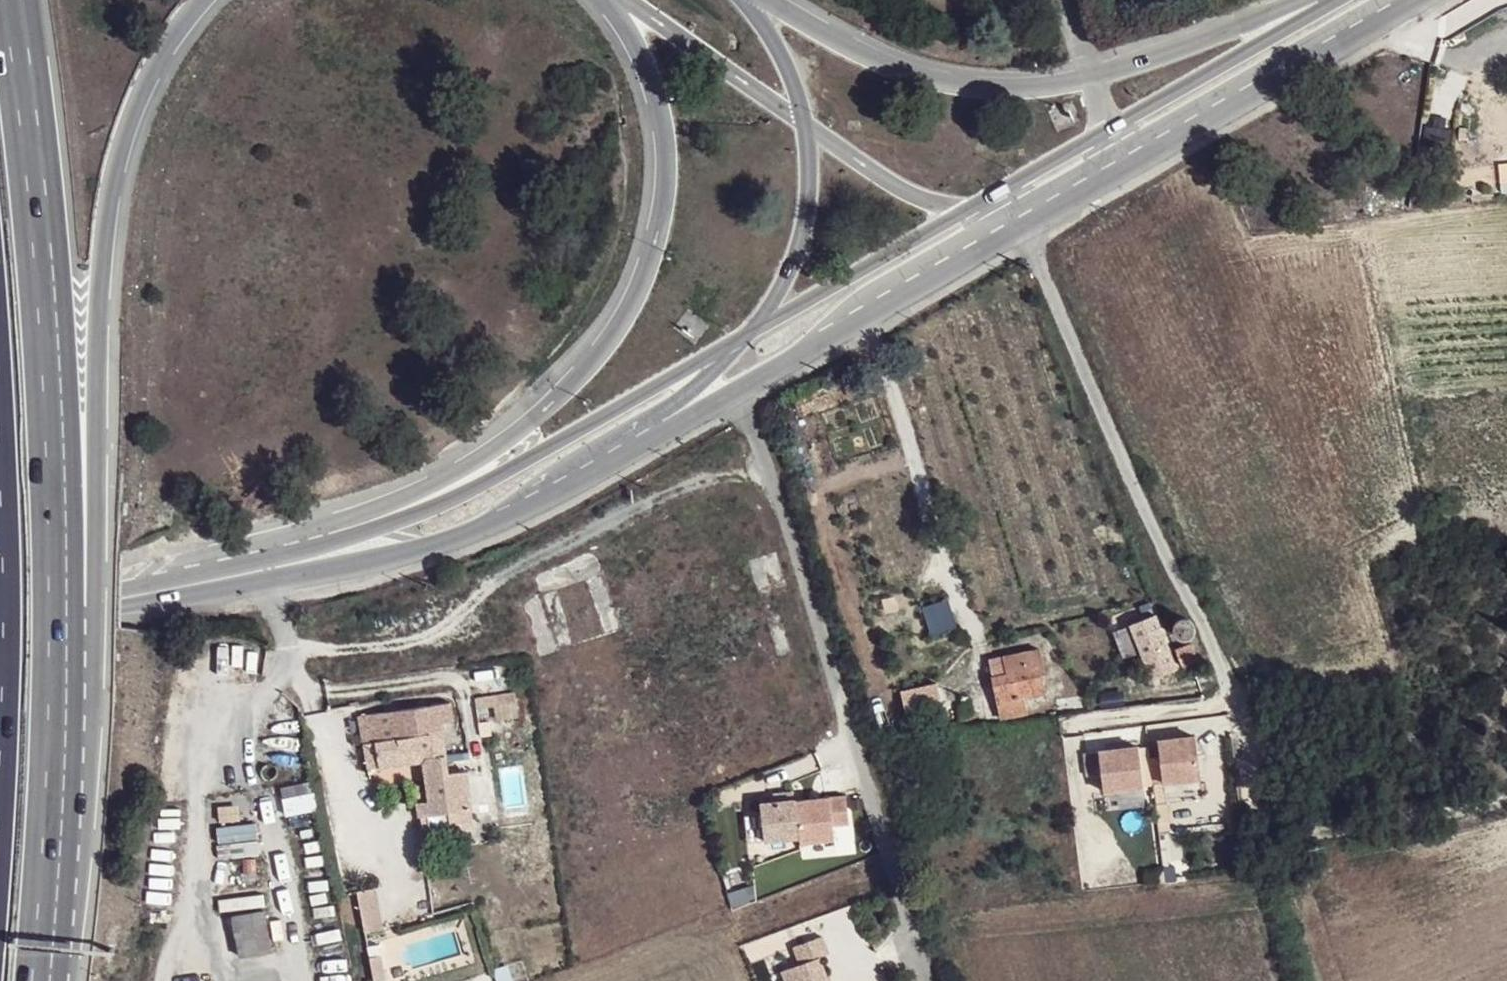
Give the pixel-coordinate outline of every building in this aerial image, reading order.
[(1139,9),(1166,0),(1136,0),(1139,9)] [(1151,679),(1175,670),(1154,616),(1129,625),(1151,679)] [(1186,638),(1189,637),(1191,635),(1192,632),(1192,629),(1192,626),(1191,624),(1189,621),(1187,620),(1184,619),(1181,619),(1178,620),(1176,622),(1174,625),(1173,627),(1172,630),(1173,632),(1174,635),(1176,637),(1178,638),(1181,638),(1183,638),(1186,638)] [(1185,672),(1207,663),(1196,636),(1174,646),(1185,672)] [(1000,719),(1027,714),(1024,698),(1045,695),(1041,670),(1045,669),(1042,649),(1005,656),(1008,673),(993,676),(1000,719)] [(863,688),(871,686),(868,677),(861,679),(863,688)] [(928,704),(940,702),(937,681),(925,683),(928,704)] [(515,696),(475,701),(478,726),(518,721),(515,696)] [(970,704),(970,697),(961,698),(962,705),(970,704)] [(434,816),(472,812),(467,773),(447,776),(440,724),(453,722),(450,705),(360,716),(367,770),(423,761),(429,801),(417,804),(419,818),(434,816)] [(1195,737),(1158,742),(1163,783),(1200,778),(1195,737)] [(1139,747),(1099,753),(1104,792),(1144,787),(1139,747)] [(915,805),(927,802),(924,791),(912,795),(915,805)] [(835,839),(833,827),(850,826),(847,799),(798,803),(762,806),(765,843),(800,840),(801,844),(835,839)] [(474,824),(472,812),(434,816),(436,830),(474,824)] [(221,853),(257,850),(255,824),(219,827),(221,853)] [(377,889),(359,892),(367,933),(385,930),(377,889)] [(237,952),(270,948),(263,890),(229,895),(237,952)] [(794,948),(801,965),(783,973),(786,980),(828,980),(820,959),(829,955),(822,938),(794,948)] [(370,959),(374,980),(385,980),(387,980),(383,956),(370,959)]
